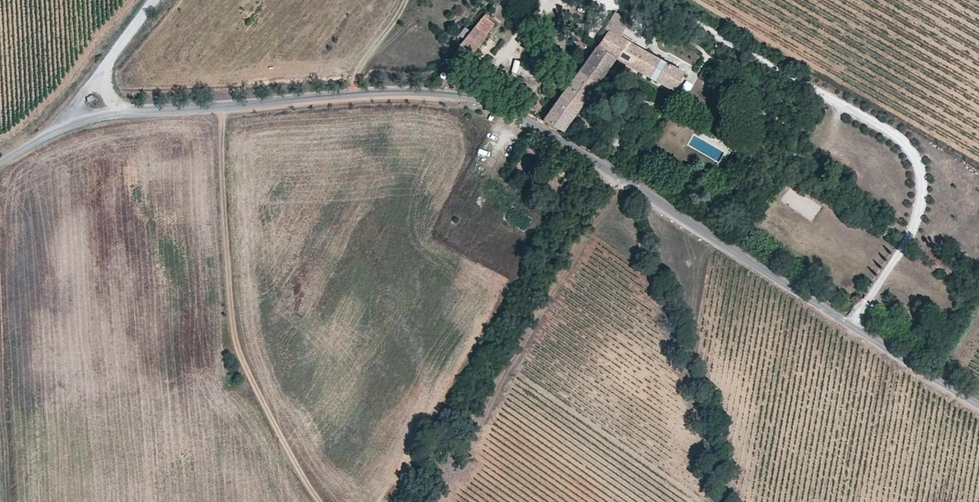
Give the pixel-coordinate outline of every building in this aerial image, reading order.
[(462,44),(447,66),(457,71),(472,52),(475,54),(488,35),(486,33),(494,22),(485,16),(462,44)] [(610,30),(598,46),(617,56),(615,58),(674,90),(685,71),(610,30)] [(532,57),(544,58),(546,60),(552,63),(558,64),(562,63),(566,61),(569,58),(572,53),(573,47),(570,41),(565,36),(558,32),(552,33),(545,37),(541,42),(540,48),(536,47),(532,57)] [(598,46),(543,120),(563,132),(615,58),(617,56),(598,46)] [(812,221),(821,207),(791,185),(781,199),(812,221)]
